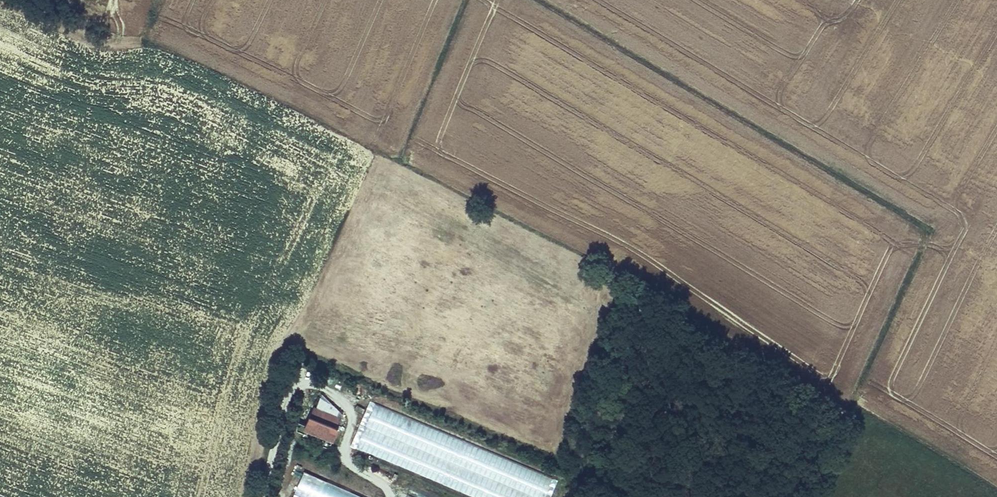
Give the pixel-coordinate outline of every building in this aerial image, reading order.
[(556,470),(380,399),(371,421),(547,492),(556,470)] [(321,406),(315,423),(339,432),(345,414),(321,406)] [(371,421),(362,444),(493,496),(545,496),(547,492),(371,421)] [(307,464),(293,496),(381,496),(307,464)]
